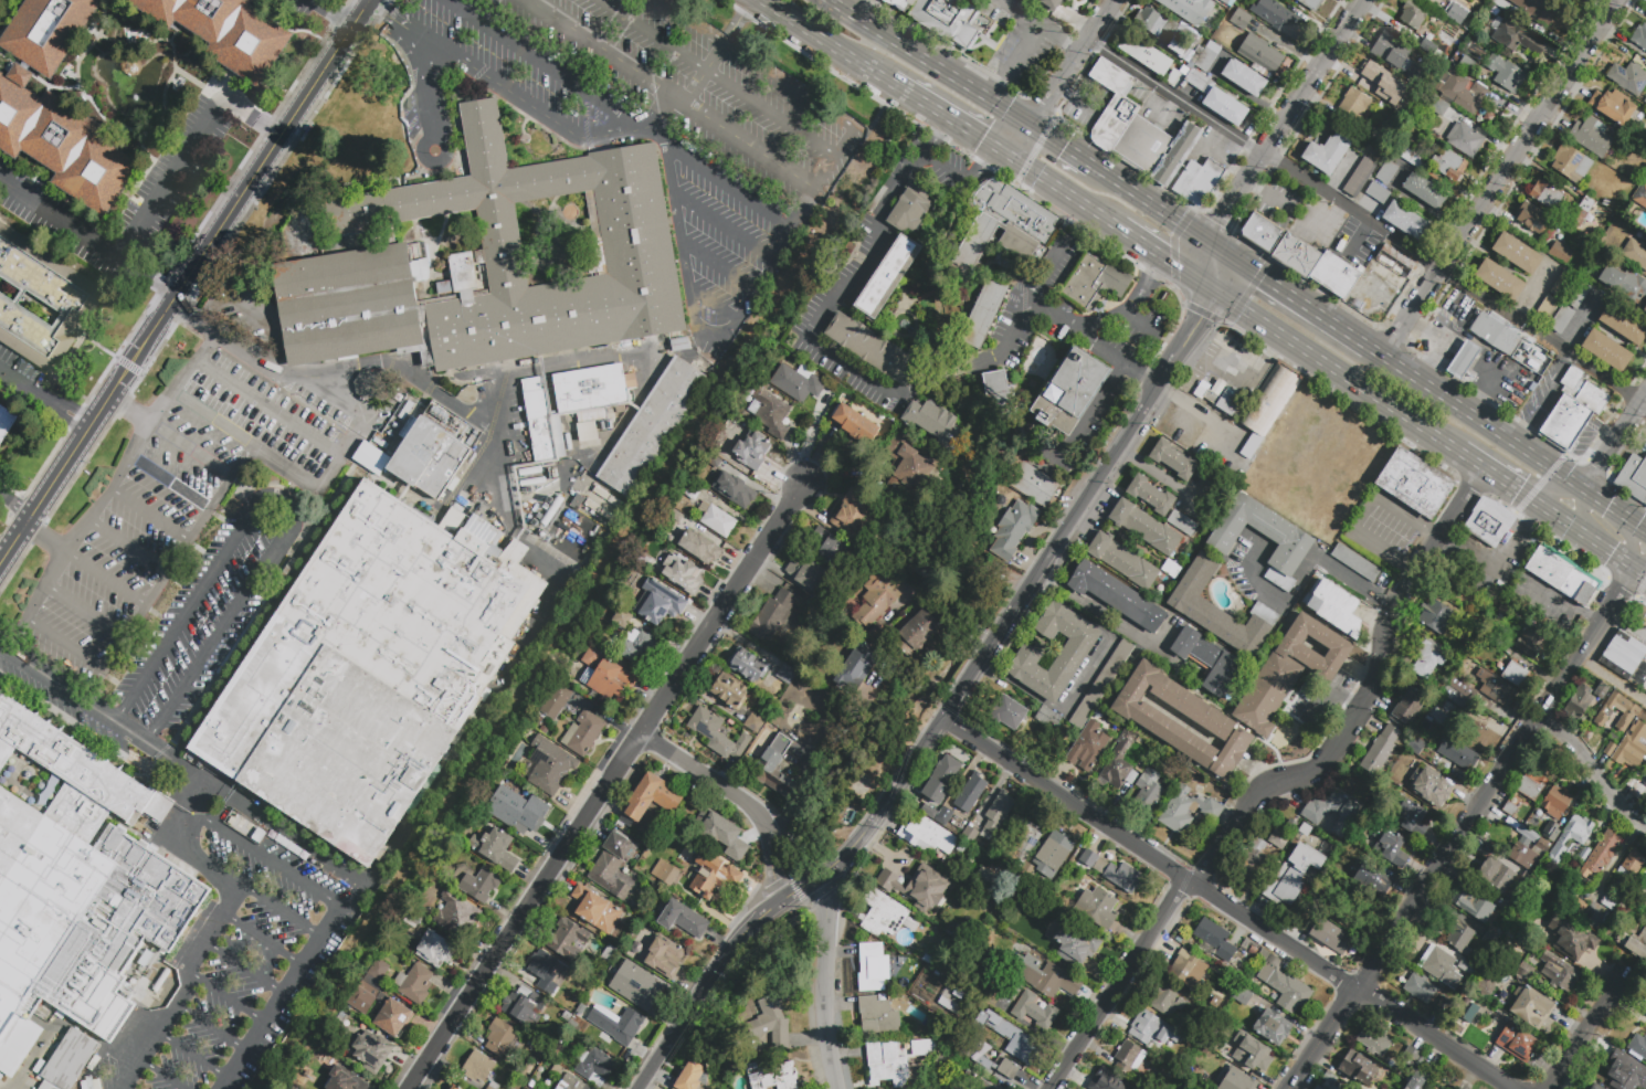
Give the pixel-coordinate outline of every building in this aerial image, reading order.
[(51,82),(0,48),(0,40),(26,0),(105,0),(51,82)] [(170,29),(127,0),(256,0),(252,7),(296,35),(261,88),(208,54),(209,53),(213,45),(176,20),(170,29)] [(884,2),(880,0),(908,0),(907,2),(911,4),(905,13),(895,7),(884,2)] [(906,14),(915,0),(961,0),(977,10),(968,23),(978,30),(966,49),(954,42),(952,46),(906,14)] [(1040,1),(1040,0),(1062,0),(1053,13),(1046,9),(1048,7),(1040,1)] [(1197,29),(1155,0),(1209,0),(1214,3),(1213,6),(1215,7),(1211,13),(1209,12),(1197,29)] [(1259,3),(1261,0),(1273,0),(1306,21),(1301,27),(1305,29),(1296,41),(1285,33),(1283,35),(1274,29),(1275,28),(1249,11),(1256,1),(1259,3)] [(1316,12),(1298,0),(1324,0),(1316,12)] [(1491,2),(1493,0),(1502,0),(1510,6),(1506,12),(1491,2)] [(1531,17),(1507,0),(1541,0),(1558,11),(1548,28),(1536,20),(1539,15),(1534,12),(1531,17)] [(1416,33),(1397,21),(1402,14),(1399,13),(1406,1),(1428,14),(1416,33)] [(1203,36),(1193,52),(1190,50),(1184,59),(1167,47),(1173,36),(1164,31),(1162,34),(1159,32),(1156,38),(1132,23),(1141,10),(1143,11),(1148,4),(1179,24),(1180,22),(1203,36)] [(1447,19),(1455,7),(1469,17),(1462,29),(1447,19)] [(1238,9),(1253,19),(1244,31),(1230,21),(1238,9)] [(1491,39),(1496,31),(1490,27),(1497,17),(1503,20),(1503,19),(1512,25),(1515,23),(1545,44),(1538,56),(1519,44),(1513,53),(1491,39)] [(1644,23),(1645,25),(1645,52),(1629,41),(1633,34),(1638,25),(1642,28),(1644,23)] [(1117,47),(1128,31),(1173,62),(1162,77),(1117,47)] [(1411,50),(1397,72),(1369,54),(1382,32),(1411,50)] [(1249,33),(1268,45),(1267,47),(1285,59),(1272,77),(1236,53),(1249,33)] [(1205,73),(1193,65),(1210,41),(1221,49),(1205,73)] [(1485,66),(1492,54),(1506,63),(1507,60),(1528,74),(1515,95),(1494,82),(1499,74),(1496,72),(1495,73),(1485,66)] [(1471,74),(1458,65),(1464,55),(1478,64),(1471,74)] [(136,75),(128,77),(123,73),(120,65),(125,59),(133,56),(139,61),(140,67),(136,75)] [(1140,108),(1136,115),(1111,151),(1096,141),(1091,137),(1093,131),(1116,95),(1088,76),(1101,57),(1133,78),(1122,96),(1140,108)] [(1389,74),(1376,91),(1355,77),(1368,59),(1382,67),(1381,68),(1389,74)] [(1268,82),(1257,98),(1221,74),(1231,60),(1233,61),(1234,60),(1268,82)] [(1640,70),(1645,73),(1645,84),(1637,97),(1606,76),(1615,63),(1625,70),(1631,62),(1634,64),(1635,63),(1642,67),(1640,70)] [(17,160),(0,149),(0,71),(3,73),(10,63),(15,66),(18,63),(35,75),(27,89),(42,99),(49,91),(102,126),(96,135),(140,165),(105,219),(52,183),(57,175),(23,151),(17,160)] [(1424,71),(1415,85),(1406,78),(1415,64),(1424,71)] [(1174,66),(1185,74),(1177,86),(1173,83),(1172,85),(1165,81),(1174,66)] [(1192,68),(1213,82),(1204,94),(1184,81),(1192,68)] [(1455,70),(1470,80),(1465,87),(1470,91),(1471,89),(1477,81),(1490,89),(1474,114),(1454,102),(1455,101),(1441,91),(1455,70)] [(1213,86),(1248,109),(1237,127),(1202,103),(1213,86)] [(1358,121),(1338,108),(1344,97),(1343,97),(1351,87),(1372,101),(1358,121)] [(1596,91),(1604,95),(1607,91),(1613,94),(1615,89),(1628,98),(1627,101),(1638,107),(1624,128),(1586,105),(1596,91)] [(1427,108),(1435,96),(1449,106),(1442,118),(1427,108)] [(288,367),(272,265),(408,242),(418,304),(455,297),(455,295),(439,297),(437,285),(453,283),(449,260),(473,255),(479,298),(492,297),(486,263),(476,265),(474,252),(484,251),(477,210),(328,234),(323,201),(472,177),(460,104),(499,97),(511,170),(589,157),(589,154),(656,142),(687,330),(435,372),(435,366),(424,368),(421,351),(399,355),(398,349),(288,367)] [(1386,107),(1393,97),(1412,109),(1405,119),(1386,107)] [(1148,178),(1111,151),(1136,115),(1172,140),(1148,178)] [(1613,140),(1602,159),(1566,136),(1576,121),(1582,125),(1587,116),(1606,128),(1603,134),(1613,140)] [(1186,121),(1204,133),(1167,189),(1150,177),(1186,121)] [(1381,135),(1379,137),(1368,129),(1373,121),(1384,129),(1384,130),(1389,133),(1385,138),(1381,135)] [(1459,125),(1462,123),(1486,139),(1471,159),(1447,141),(1448,140),(1446,138),(1457,123),(1459,125)] [(1337,131),(1352,141),(1330,177),(1300,158),(1311,142),(1319,147),(1320,145),(1323,147),(1330,137),(1332,138),(1337,131)] [(1594,161),(1579,184),(1552,167),(1557,160),(1553,158),(1564,141),(1594,161)] [(1468,163),(1456,182),(1433,168),(1434,166),(1431,162),(1434,156),(1439,159),(1442,155),(1442,151),(1443,149),(1446,148),(1468,163)] [(1423,161),(1417,169),(1400,157),(1405,149),(1423,161)] [(1364,157),(1376,165),(1355,198),(1342,189),(1364,157)] [(1207,158),(1226,170),(1200,210),(1171,191),(1191,160),(1202,167),(1207,158)] [(1386,186),(1374,178),(1386,159),(1399,167),(1386,186)] [(1448,195),(1437,212),(1402,189),(1412,173),(1414,175),(1415,173),(1448,195)] [(968,230),(979,212),(968,203),(968,198),(971,192),(978,184),(991,176),(1063,221),(1046,247),(1038,243),(1027,261),(996,243),(1003,230),(996,225),(980,254),(977,262),(1011,278),(978,350),(959,341),(962,336),(959,335),(983,282),(968,276),(963,283),(945,271),(968,230)] [(1391,193),(1383,205),(1364,193),(1373,181),(1391,193)] [(1530,199),(1540,182),(1566,198),(1557,214),(1530,199)] [(1643,182),(1645,184),(1645,211),(1631,201),(1643,182)] [(908,187),(932,203),(911,235),(886,220),(908,187)] [(1581,233),(1570,226),(1586,198),(1597,204),(1581,233)] [(1604,198),(1611,202),(1607,208),(1601,204),(1604,198)] [(1417,242),(1382,218),(1393,200),(1429,224),(1417,242)] [(1516,213),(1524,201),(1552,220),(1542,235),(1540,233),(1539,235),(1532,231),(1532,232),(1526,228),(1526,226),(1515,220),(1518,214),(1516,213)] [(1242,232),(1255,213),(1283,232),(1270,251),(1242,232)] [(50,374),(0,341),(0,293),(12,302),(20,290),(0,277),(0,222),(105,292),(81,329),(75,325),(68,334),(75,338),(50,374)] [(1273,255),(1288,232),(1322,255),(1307,278),(1273,255)] [(1542,258),(1530,276),(1490,250),(1502,232),(1542,258)] [(922,247),(875,319),(854,305),(901,233),(922,247)] [(1640,242),(1645,245),(1645,249),(1645,271),(1621,254),(1631,239),(1639,244),(1640,242)] [(1565,266),(1547,254),(1555,242),(1574,254),(1565,266)] [(1415,264),(1405,279),(1375,260),(1385,244),(1415,264)] [(1309,278),(1327,251),(1361,273),(1343,300),(1309,278)] [(1062,297),(1063,294),(1090,252),(1136,281),(1126,295),(1122,302),(1112,296),(1107,292),(1105,296),(1091,317),(1064,298),(1062,297)] [(1515,303),(1474,276),(1486,257),(1527,284),(1515,303)] [(1638,276),(1645,281),(1645,300),(1642,297),(1637,305),(1597,279),(1608,264),(1624,274),(1626,272),(1637,278),(1638,276)] [(1563,269),(1575,276),(1561,298),(1549,292),(1563,269)] [(1566,303),(1581,282),(1587,286),(1592,289),(1578,310),(1566,303)] [(1560,302),(1545,324),(1533,316),(1548,294),(1560,302)] [(1608,304),(1645,327),(1645,334),(1637,347),(1597,321),(1608,304)] [(1560,335),(1549,327),(1563,306),(1574,314),(1560,335)] [(838,310),(857,324),(858,323),(875,334),(875,335),(883,340),(884,339),(900,350),(899,351),(919,364),(905,388),(823,334),(838,310)] [(1522,338),(1510,357),(1469,330),(1481,313),(1489,317),(1491,313),(1520,330),(1517,335),(1522,338)] [(1581,347),(1593,328),(1632,355),(1619,373),(1581,347)] [(1459,379),(1446,369),(1466,339),(1479,349),(1459,379)] [(692,352),(674,355),(672,343),(689,340),(692,352)] [(1070,441),(1066,437),(1031,415),(1065,363),(1075,347),(1115,373),(1070,441)] [(696,356),(710,366),(705,374),(690,364),(696,356)] [(714,356),(720,360),(715,367),(709,362),(714,356)] [(675,358),(708,380),(630,500),(595,478),(675,358)] [(633,374),(636,389),(626,391),(629,405),(603,409),(605,420),(595,422),(598,440),(578,443),(574,424),(577,424),(574,414),(558,416),(565,457),(558,458),(558,462),(535,466),(520,381),(544,377),(550,413),(555,412),(555,415),(558,414),(552,383),(549,383),(548,379),(552,379),(551,376),(620,363),(622,376),(633,374)] [(770,383),(782,363),(796,372),(802,364),(813,372),(812,373),(827,383),(817,399),(810,393),(803,404),(770,383)] [(1279,364),(1306,381),(1254,461),(1243,454),(1255,435),(1239,425),(1279,364)] [(1611,397),(1598,414),(1593,411),(1569,451),(1539,431),(1563,393),(1560,392),(1564,385),(1560,382),(1571,364),(1589,376),(1578,394),(1579,394),(1586,381),(1611,397)] [(1014,421),(992,425),(982,374),(1004,370),(1014,421)] [(1226,383),(1218,397),(1211,392),(1218,379),(1226,383)] [(1211,385),(1207,390),(1204,397),(1202,400),(1193,395),(1202,381),(1211,385)] [(790,429),(781,441),(768,432),(770,429),(753,417),(762,404),(752,399),(760,387),(791,409),(781,423),(790,429)] [(1244,403),(1234,420),(1215,409),(1216,408),(1217,406),(1204,397),(1207,390),(1211,392),(1218,397),(1221,400),(1226,392),(1244,403)] [(951,447),(904,414),(914,400),(924,408),(928,401),(964,426),(951,447)] [(831,421),(842,403),(880,429),(869,446),(857,438),(856,441),(850,435),(851,434),(831,421)] [(19,417),(0,447),(0,405),(19,417)] [(471,450),(437,500),(415,486),(414,487),(386,468),(405,440),(398,435),(411,416),(418,421),(422,415),(449,433),(449,434),(464,445),(472,435),(476,438),(469,448),(471,450)] [(756,433),(766,440),(766,441),(773,445),(763,459),(766,462),(759,473),(758,472),(757,474),(737,461),(739,458),(732,454),(740,441),(741,442),(749,429),(756,433)] [(891,477),(895,472),(894,471),(893,468),(891,465),(893,463),(894,462),(895,459),(887,453),(900,433),(901,432),(912,440),(908,445),(919,453),(918,454),(926,459),(928,456),(937,463),(916,494),(911,491),(891,477)] [(1200,463),(1186,483),(1177,476),(1179,473),(1161,461),(1159,464),(1149,457),(1161,437),(1171,444),(1170,447),(1188,459),(1190,456),(1200,463)] [(1454,482),(1428,520),(1373,484),(1399,446),(1454,482)] [(716,468),(706,463),(711,454),(721,461),(716,468)] [(1061,485),(1045,508),(999,477),(1014,454),(1061,485)] [(1644,461),(1645,457),(1645,502),(1615,482),(1633,454),(1644,461)] [(1227,482),(1221,493),(1196,477),(1203,465),(1227,482)] [(519,477),(519,471),(541,467),(542,474),(519,477)] [(759,493),(752,505),(750,504),(746,510),(711,489),(722,471),(735,478),(736,477),(746,483),(745,484),(759,493)] [(1177,498),(1164,517),(1153,510),(1156,508),(1137,496),(1135,499),(1125,493),(1138,473),(1148,479),(1146,483),(1165,495),(1167,493),(1177,498)] [(521,487),(520,482),(546,477),(547,483),(521,487)] [(520,568),(550,586),(513,644),(517,646),(481,701),(483,704),(387,849),(390,852),(381,864),(378,861),(371,871),(221,772),(190,751),(220,706),(368,480),(440,528),(443,524),(462,537),(474,517),(505,537),(497,549),(506,554),(515,541),(531,552),(520,568)] [(694,503),(680,494),(689,480),(703,488),(694,503)] [(593,491),(597,486),(610,495),(606,500),(593,491)] [(850,540),(838,533),(837,535),(829,529),(830,528),(832,525),(829,524),(834,515),(845,499),(844,499),(852,488),(874,503),(861,521),(863,524),(857,531),(856,530),(850,540)] [(1224,557),(1204,543),(1239,490),(1316,540),(1283,591),(1259,575),(1278,546),(1246,525),(1224,557)] [(578,494),(584,498),(579,508),(576,506),(574,508),(570,506),(578,494)] [(1516,519),(1492,550),(1462,527),(1471,512),(1470,511),(1480,495),(1500,505),(1516,519)] [(608,501),(612,496),(625,505),(622,510),(608,501)] [(1182,537),(1169,558),(1149,544),(1150,544),(1121,525),(1119,528),(1114,525),(1116,522),(1108,517),(1121,497),(1162,525),(1163,524),(1182,537)] [(584,505),(589,498),(602,508),(598,514),(584,505)] [(1053,521),(1044,535),(1030,526),(1025,532),(1024,531),(1015,543),(1002,535),(1006,527),(1004,527),(1014,512),(1016,515),(1022,505),(1030,509),(1032,506),(1053,521)] [(739,525),(728,542),(701,525),(713,507),(739,525)] [(600,515),(603,508),(615,517),(611,522),(600,515)] [(1197,526),(1190,537),(1167,521),(1174,510),(1197,526)] [(808,548),(821,528),(861,554),(853,568),(846,563),(840,573),(825,564),(827,561),(808,548)] [(1161,572),(1148,592),(1128,579),(1129,579),(1100,560),(1099,561),(1087,552),(1100,532),(1108,537),(1110,535),(1115,538),(1112,541),(1141,560),(1141,559),(1161,572)] [(725,550),(717,563),(713,561),(709,568),(689,554),(701,535),(725,550)] [(1317,546),(1320,540),(1327,544),(1323,549),(1317,546)] [(1331,554),(1339,543),(1381,571),(1373,582),(1331,554)] [(1600,584),(1584,607),(1524,569),(1539,546),(1600,584)] [(884,561),(890,549),(901,556),(895,568),(884,561)] [(1201,551),(1220,563),(1199,596),(1245,626),(1253,615),(1249,613),(1257,601),(1279,616),(1273,627),(1274,628),(1253,660),(1165,604),(1201,551)] [(940,573),(933,585),(903,569),(910,556),(940,573)] [(694,596),(669,581),(668,583),(665,580),(661,578),(667,567),(673,569),(680,557),(703,571),(697,580),(701,582),(697,589),(698,590),(694,596)] [(787,573),(793,563),(795,564),(800,559),(808,564),(809,561),(831,575),(823,589),(821,586),(815,595),(788,577),(789,574),(787,573)] [(1182,569),(1174,579),(1161,570),(1168,559),(1182,569)] [(1067,585),(1085,560),(1167,614),(1154,631),(1157,633),(1154,636),(1087,591),(1084,596),(1067,585)] [(904,598),(868,632),(864,626),(862,628),(853,620),(868,604),(864,601),(869,594),(865,590),(872,582),(871,581),(883,570),(900,589),(897,591),(904,598)] [(689,603),(680,617),(677,615),(674,621),(667,615),(658,630),(632,612),(645,592),(642,590),(650,577),(689,603)] [(1323,578),(1361,602),(1352,615),(1367,624),(1355,642),(1306,610),(1313,595),(1312,595),(1323,578)] [(1511,591),(1508,596),(1495,588),(1498,583),(1511,591)] [(783,591),(799,601),(791,614),(793,616),(780,636),(778,634),(769,647),(749,635),(771,600),(775,603),(783,591)] [(841,605),(834,615),(813,601),(820,591),(841,605)] [(1446,632),(1443,636),(1420,622),(1424,615),(1418,612),(1424,604),(1428,607),(1434,600),(1456,614),(1445,631),(1446,632)] [(1057,707),(1006,674),(1024,645),(1037,644),(1046,649),(1043,655),(1044,656),(1038,666),(1048,673),(1070,639),(1061,634),(1056,641),(1053,638),(1051,639),(1037,632),(1036,630),(1042,617),(1044,618),(1048,610),(1055,601),(1104,633),(1057,707)] [(1643,607),(1645,610),(1645,621),(1644,624),(1631,616),(1634,611),(1637,607),(1643,607)] [(611,620),(623,628),(630,616),(619,608),(611,620)] [(925,611),(942,628),(931,639),(933,642),(920,655),(918,654),(910,662),(893,643),(925,611)] [(1354,646),(1328,688),(1311,678),(1315,673),(1286,654),(1285,656),(1304,668),(1269,722),(1275,726),(1267,740),(1255,732),(1255,731),(1231,716),(1275,648),(1277,649),(1301,612),(1354,646)] [(1486,626),(1479,637),(1464,628),(1470,617),(1486,626)] [(1170,649),(1186,625),(1202,636),(1201,637),(1224,652),(1225,651),(1248,666),(1225,701),(1201,686),(1210,672),(1188,657),(1185,659),(1170,649)] [(1527,628),(1545,642),(1539,651),(1541,651),(1533,662),(1513,647),(1527,628)] [(1619,628),(1645,646),(1645,653),(1628,680),(1598,662),(1619,628)] [(661,643),(653,654),(650,652),(647,656),(645,655),(643,659),(640,658),(634,666),(616,654),(631,634),(632,635),(634,632),(641,636),(643,634),(648,637),(650,636),(661,643)] [(1427,683),(1413,673),(1420,662),(1416,659),(1424,648),(1421,646),(1426,637),(1453,655),(1443,669),(1438,667),(1427,683)] [(1083,732),(1070,725),(1123,643),(1136,651),(1083,732)] [(581,660),(593,644),(606,654),(597,668),(594,666),(592,668),(581,660)] [(855,698),(835,684),(863,644),(883,657),(855,698)] [(772,669),(764,681),(762,679),(757,687),(728,668),(740,648),(772,669)] [(589,686),(606,658),(636,678),(631,686),(619,678),(616,680),(627,687),(620,699),(614,695),(612,698),(610,697),(608,701),(593,691),(594,690),(589,686)] [(1255,739),(1226,783),(1209,772),(1215,762),(1213,761),(1207,770),(1129,719),(1128,721),(1110,709),(1143,658),(1161,670),(1160,674),(1237,725),(1236,726),(1255,739)] [(1465,658),(1471,662),(1463,676),(1456,673),(1465,658)] [(1519,688),(1501,677),(1511,660),(1529,673),(1519,688)] [(799,675),(790,687),(777,679),(785,666),(799,675)] [(1519,692),(1508,709),(1497,701),(1496,702),(1479,691),(1485,684),(1480,681),(1481,679),(1477,677),(1483,668),(1519,692)] [(749,701),(740,715),(708,692),(717,681),(715,680),(720,673),(750,692),(746,699),(749,701)] [(1478,691),(1471,701),(1447,685),(1455,673),(1467,680),(1466,684),(1478,691)] [(1602,681),(1611,687),(1602,700),(1593,695),(1602,681)] [(1572,720),(1565,715),(1568,711),(1563,709),(1581,683),(1593,691),(1591,694),(1594,696),(1579,719),(1574,716),(1572,720)] [(560,685),(574,695),(557,723),(548,718),(546,722),(539,718),(560,685)] [(1403,728),(1388,718),(1397,704),(1399,704),(1411,686),(1427,697),(1412,721),(1408,719),(1403,728)] [(1471,701),(1466,710),(1447,698),(1446,700),(1456,707),(1453,712),(1456,715),(1446,730),(1426,717),(1447,686),(1471,701)] [(1643,710),(1637,717),(1635,715),(1628,723),(1624,731),(1621,729),(1621,730),(1617,728),(1617,727),(1616,726),(1624,713),(1615,708),(1613,711),(1608,709),(1604,715),(1610,718),(1602,729),(1592,723),(1614,690),(1643,710)] [(11,1077),(0,1070),(0,691),(148,789),(149,785),(175,802),(159,824),(143,813),(133,828),(125,823),(126,821),(110,811),(88,845),(93,848),(108,824),(115,828),(117,825),(125,831),(124,833),(125,834),(125,835),(136,843),(139,839),(148,845),(146,849),(209,890),(168,953),(144,937),(118,976),(97,963),(64,1013),(43,998),(29,1021),(42,1029),(11,1077)] [(1030,713),(1016,734),(1002,725),(1000,727),(990,720),(994,712),(992,711),(998,704),(1000,705),(1004,697),(1030,713)] [(1063,720),(1057,728),(1052,725),(1047,729),(1035,721),(1045,708),(1063,720)] [(687,730),(701,709),(726,726),(718,737),(736,748),(741,740),(750,747),(739,763),(730,758),(731,755),(697,733),(696,734),(687,730)] [(585,711),(608,726),(585,761),(562,746),(574,726),(580,730),(582,726),(578,723),(585,711)] [(759,736),(746,728),(753,715),(767,723),(759,736)] [(1638,741),(1645,747),(1645,754),(1635,770),(1624,762),(1622,765),(1611,758),(1627,733),(1631,736),(1633,732),(1629,730),(1634,723),(1635,723),(1638,719),(1645,725),(1645,730),(1638,741)] [(1072,753),(1091,722),(1101,729),(1098,733),(1107,739),(1105,742),(1108,744),(1097,762),(1098,763),(1089,775),(1080,770),(1083,764),(1079,762),(1076,769),(1072,765),(1066,762),(1072,753)] [(1388,725),(1401,732),(1392,744),(1395,747),(1374,776),(1359,765),(1379,736),(1380,736),(1388,725)] [(1118,790),(1098,776),(1112,755),(1110,754),(1118,743),(1116,741),(1127,726),(1140,736),(1122,761),(1132,768),(1131,770),(1138,774),(1130,785),(1125,781),(1118,790)] [(1612,731),(1619,734),(1615,742),(1608,738),(1612,731)] [(764,787),(751,778),(770,750),(771,750),(781,736),(793,744),(783,759),(784,760),(778,770),(782,772),(781,774),(801,787),(790,803),(766,785),(764,787)] [(1466,771),(1436,752),(1447,736),(1480,757),(1474,768),(1469,765),(1466,771)] [(581,764),(577,773),(572,770),(569,775),(570,778),(566,783),(562,784),(561,787),(562,789),(555,801),(517,776),(527,759),(531,761),(538,751),(532,748),(540,737),(581,764)] [(1426,744),(1417,755),(1406,748),(1414,737),(1426,744)] [(1608,741),(1616,747),(1610,759),(1602,753),(1608,741)] [(1432,754),(1427,761),(1422,758),(1426,751),(1432,754)] [(951,792),(940,808),(922,796),(947,760),(962,771),(949,790),(951,792)] [(1410,780),(1421,763),(1452,783),(1453,784),(1453,786),(1453,790),(1450,793),(1452,794),(1446,803),(1444,803),(1439,810),(1408,790),(1411,787),(1408,786),(1412,781),(1410,780)] [(1151,811),(1133,800),(1141,789),(1135,785),(1148,765),(1161,774),(1156,783),(1165,790),(1151,811)] [(1538,773),(1548,781),(1533,802),(1516,790),(1527,772),(1534,778),(1538,773)] [(685,799),(673,816),(653,803),(637,826),(633,823),(630,829),(625,826),(622,829),(616,825),(622,815),(621,815),(647,773),(655,779),(655,778),(669,786),(668,787),(685,799)] [(970,816),(954,806),(977,773),(982,778),(980,780),(990,786),(970,816)] [(493,796),(502,784),(520,796),(529,803),(517,823),(528,829),(524,836),(488,812),(494,803),(490,801),(493,796)] [(1182,837),(1158,821),(1182,784),(1191,790),(1186,796),(1191,799),(1192,796),(1196,800),(1199,795),(1206,801),(1210,797),(1225,807),(1215,823),(1200,812),(1201,810),(1197,807),(1193,814),(1189,811),(1186,814),(1193,820),(1182,837)] [(1562,787),(1569,792),(1568,793),(1574,797),(1558,822),(1545,814),(1548,812),(1540,806),(1553,785),(1560,790),(1562,787)] [(995,837),(985,831),(991,822),(985,818),(1004,791),(1010,795),(1007,797),(1017,804),(995,837)] [(1300,815),(1309,801),(1312,803),(1317,796),(1325,801),(1328,796),(1329,797),(1333,792),(1337,794),(1339,791),(1362,807),(1341,837),(1331,831),(1339,818),(1330,813),(1327,817),(1325,816),(1318,826),(1300,815)] [(535,834),(517,822),(534,797),(551,810),(535,834)] [(1427,812),(1420,823),(1431,829),(1423,842),(1383,815),(1393,800),(1400,804),(1405,797),(1427,812)] [(1502,810),(1508,801),(1518,808),(1512,817),(1502,810)] [(751,849),(740,866),(725,856),(729,849),(719,844),(717,848),(698,837),(701,832),(694,826),(706,808),(743,833),(739,842),(751,849)] [(557,811),(553,832),(548,832),(551,811),(557,811)] [(947,829),(936,822),(943,811),(954,818),(947,829)] [(1584,817),(1595,825),(1590,832),(1591,833),(1582,846),(1571,838),(1560,854),(1552,848),(1563,833),(1562,832),(1574,814),(1582,820),(1584,817)] [(249,824),(242,833),(238,829),(240,827),(236,824),(240,818),(249,824)] [(950,857),(938,850),(937,853),(920,843),(916,849),(900,840),(907,829),(908,831),(914,822),(920,826),(925,818),(943,831),(941,835),(946,838),(947,836),(959,844),(950,857)] [(1298,831),(1305,823),(1312,828),(1307,837),(1298,831)] [(1521,824),(1540,836),(1536,844),(1516,832),(1521,824)] [(1006,861),(1031,825),(1045,835),(1025,866),(1017,861),(1014,867),(1006,861)] [(1551,825),(1561,832),(1553,843),(1543,836),(1551,825)] [(1281,850),(1267,842),(1277,826),(1291,835),(1281,850)] [(1385,831),(1388,827),(1406,839),(1400,850),(1411,857),(1403,870),(1372,850),(1379,839),(1373,836),(1380,826),(1385,831)] [(968,827),(980,836),(978,839),(986,845),(982,852),(961,838),(968,827)] [(1606,828),(1612,832),(1612,833),(1622,839),(1614,850),(1615,852),(1606,866),(1604,864),(1596,876),(1587,869),(1590,865),(1584,861),(1606,828)] [(513,876),(469,847),(476,837),(483,842),(487,836),(492,838),(497,829),(515,842),(507,855),(520,864),(513,876)] [(1075,844),(1052,878),(1031,864),(1054,829),(1075,844)] [(268,836),(261,846),(253,840),(260,831),(268,836)] [(589,880),(592,875),(604,855),(605,856),(608,853),(604,850),(616,832),(641,848),(629,866),(624,864),(618,874),(613,880),(625,888),(619,899),(589,880)] [(1544,856),(1541,860),(1539,859),(1530,874),(1506,858),(1507,857),(1517,842),(1518,843),(1521,837),(1530,843),(1529,845),(1534,847),(1540,839),(1551,846),(1544,856)] [(1234,867),(1238,861),(1242,857),(1243,858),(1251,846),(1254,848),(1260,839),(1274,848),(1251,882),(1238,875),(1241,871),(1234,867)] [(1290,906),(1286,903),(1283,908),(1262,894),(1274,876),(1275,876),(1285,863),(1300,842),(1326,860),(1318,871),(1311,866),(1300,881),(1306,885),(1290,906)] [(1583,847),(1590,852),(1582,863),(1576,858),(1583,847)] [(1099,857),(1108,863),(1109,864),(1109,863),(1119,869),(1122,863),(1143,876),(1139,881),(1142,884),(1138,890),(1136,889),(1131,895),(1084,864),(1079,860),(1087,848),(1099,856),(1099,857)] [(1637,854),(1645,858),(1634,877),(1628,875),(1626,878),(1617,873),(1633,848),(1638,852),(1637,854)] [(703,869),(695,865),(705,850),(725,864),(721,868),(727,870),(729,866),(743,876),(737,888),(722,879),(713,896),(714,897),(709,903),(689,889),(703,869)] [(660,859),(679,873),(669,888),(650,875),(660,859)] [(1492,869),(1498,860),(1517,874),(1502,896),(1491,888),(1492,886),(1487,882),(1495,870),(1492,869)] [(1364,861),(1393,879),(1380,901),(1362,890),(1364,886),(1353,879),(1364,861)] [(885,867),(899,878),(897,882),(906,889),(922,863),(953,881),(942,897),(950,902),(943,911),(936,906),(932,911),(929,909),(926,914),(914,907),(915,903),(894,889),(890,895),(875,884),(885,867)] [(485,869),(496,876),(505,882),(498,892),(496,891),(494,894),(493,892),(489,898),(492,899),(486,908),(460,890),(468,877),(468,876),(469,877),(477,881),(481,877),(485,869)] [(958,878),(962,873),(975,881),(983,869),(1002,881),(992,897),(980,889),(978,891),(958,878)] [(1521,882),(1527,874),(1537,880),(1529,895),(1523,891),(1527,886),(1521,882)] [(572,899),(580,887),(624,914),(615,928),(616,928),(610,938),(577,917),(583,906),(572,899)] [(1073,909),(1086,889),(1093,894),(1096,887),(1118,901),(1110,913),(1115,916),(1117,911),(1119,913),(1108,931),(1073,909)] [(911,914),(896,940),(888,934),(887,937),(883,934),(878,940),(862,929),(874,911),(863,903),(873,889),(911,914)] [(1450,902),(1459,890),(1473,899),(1477,895),(1496,907),(1484,924),(1450,902)] [(1600,902),(1605,895),(1610,898),(1613,892),(1622,899),(1613,911),(1600,902)] [(1373,918),(1364,932),(1329,910),(1339,896),(1373,918)] [(1576,920),(1568,914),(1578,898),(1586,905),(1576,920)] [(711,926),(700,942),(676,926),(669,935),(655,926),(672,899),(711,926)] [(1500,910),(1507,900),(1519,908),(1512,918),(1500,910)] [(463,901),(483,913),(465,942),(437,924),(443,917),(450,921),(463,901)] [(1074,918),(1110,940),(1096,963),(1081,954),(1084,950),(1075,943),(1059,933),(1058,934),(1051,929),(1064,909),(1073,914),(1072,917),(1074,918)] [(401,926),(409,912),(423,922),(415,934),(401,926)] [(1342,956),(1302,930),(1312,917),(1318,920),(1320,917),(1352,938),(1349,942),(1351,943),(1342,956)] [(1203,918),(1230,935),(1225,942),(1237,950),(1227,964),(1211,954),(1214,950),(1192,935),(1203,918)] [(1448,930),(1455,919),(1475,931),(1460,953),(1452,948),(1452,947),(1445,941),(1450,931),(1448,930)] [(592,939),(587,947),(579,941),(573,949),(582,954),(574,966),(545,947),(552,935),(556,938),(561,930),(558,928),(563,920),(592,939)] [(952,921),(958,924),(951,937),(945,932),(952,921)] [(1054,954),(1078,968),(1086,955),(1091,958),(1100,943),(1062,921),(1051,940),(1060,945),(1054,954)] [(1054,938),(1045,951),(1023,937),(1032,923),(1054,938)] [(1579,960),(1572,954),(1580,943),(1578,942),(1580,939),(1569,932),(1575,923),(1605,944),(1600,952),(1597,951),(1595,954),(1594,953),(1589,961),(1581,956),(1579,960)] [(1637,939),(1645,924),(1645,959),(1644,962),(1614,941),(1621,932),(1629,939),(1632,935),(1637,939)] [(684,950),(684,951),(684,953),(684,954),(668,980),(635,959),(634,958),(633,955),(634,952),(647,931),(669,944),(671,942),(684,950)] [(1499,939),(1492,949),(1481,941),(1488,931),(1499,939)] [(1564,943),(1557,955),(1539,943),(1543,937),(1548,939),(1551,934),(1564,943)] [(1167,935),(1182,944),(1169,968),(1153,959),(1167,935)] [(460,952),(444,976),(409,953),(418,940),(429,948),(440,955),(446,944),(460,952)] [(1432,943),(1456,961),(1442,982),(1416,965),(1432,943)] [(886,993),(861,994),(859,976),(862,976),(861,947),(884,945),(885,960),(890,960),(891,982),(885,983),(886,993)] [(1210,968),(1193,991),(1167,973),(1179,955),(1178,954),(1182,949),(1210,968)] [(1313,992),(1302,1009),(1298,1006),(1292,1016),(1276,1005),(1277,1003),(1275,1002),(1280,994),(1256,977),(1266,963),(1257,956),(1262,949),(1285,964),(1278,972),(1285,976),(1287,974),(1313,992)] [(1540,960),(1545,951),(1582,974),(1569,994),(1558,986),(1555,988),(1549,984),(1557,974),(1554,972),(1557,969),(1554,966),(1553,969),(1540,960)] [(559,988),(552,1000),(538,990),(542,982),(528,972),(534,965),(531,963),(536,956),(538,958),(541,952),(560,964),(553,974),(559,977),(553,985),(559,988)] [(924,954),(932,960),(929,965),(919,960),(924,954)] [(1048,962),(1084,984),(1075,998),(1061,990),(1052,1002),(1033,990),(1034,988),(1012,974),(1023,958),(1025,959),(1027,954),(1042,964),(1037,970),(1042,973),(1048,962)] [(653,1007),(650,1014),(608,986),(626,959),(656,979),(655,981),(665,987),(660,998),(658,997),(656,1001),(654,1000),(651,1005),(653,1007)] [(1474,979),(1458,969),(1464,959),(1480,969),(1474,979)] [(392,970),(381,985),(386,987),(381,994),(382,995),(367,1018),(354,1009),(354,1008),(349,1005),(356,995),(357,996),(365,983),(379,961),(392,970)] [(1528,981),(1516,973),(1522,961),(1536,969),(1528,981)] [(431,996),(422,1009),(399,994),(418,965),(435,976),(430,984),(434,986),(429,994),(431,996)] [(1397,982),(1407,968),(1414,972),(1414,973),(1422,979),(1423,975),(1427,979),(1426,981),(1437,988),(1427,1005),(1403,988),(1404,986),(1397,982)] [(1480,996),(1478,980),(1492,977),(1496,994),(1480,996)] [(1153,992),(1160,984),(1162,986),(1167,980),(1181,990),(1174,1000),(1177,1001),(1179,997),(1186,1003),(1182,1011),(1177,1007),(1170,1018),(1150,1005),(1157,994),(1153,992)] [(1005,997),(1015,982),(1024,988),(1014,1004),(1005,997)] [(1512,994),(1521,982),(1555,1005),(1539,1030),(1509,1011),(1515,1003),(1512,1002),(1516,996),(1512,994)] [(1254,994),(1246,1007),(1232,1000),(1241,985),(1254,994)] [(504,1005),(508,998),(509,1000),(515,992),(518,994),(523,987),(535,995),(535,994),(549,1004),(542,1014),(537,1011),(534,1014),(542,1019),(534,1032),(524,1025),(523,1027),(502,1013),(506,1007),(504,1005)] [(1027,992),(1038,998),(1034,1005),(1046,1013),(1049,1006),(1061,1014),(1047,1035),(1036,1027),(1038,1025),(1026,1017),(1023,1023),(1012,1016),(1027,992)] [(758,1003),(778,995),(785,1012),(783,1014),(785,1021),(791,1022),(791,1033),(789,1034),(789,1050),(774,1050),(774,1033),(762,1037),(760,1054),(750,1054),(750,1039),(745,1026),(759,1021),(758,1019),(763,1016),(758,1003)] [(1446,1017),(1435,1009),(1443,997),(1454,1005),(1446,1017)] [(859,1001),(878,1000),(878,1005),(891,1004),(891,1015),(900,1014),(901,1035),(879,1036),(879,1042),(865,1043),(863,1016),(861,1016),(859,1001)] [(416,1017),(405,1035),(403,1033),(398,1042),(374,1026),(392,1001),(416,1017)] [(1473,1003),(1480,1007),(1469,1025),(1462,1021),(1473,1003)] [(646,1022),(627,1050),(614,1042),(611,1047),(600,1040),(604,1033),(588,1022),(598,1007),(621,1023),(630,1011),(646,1022)] [(1130,1026),(1142,1007),(1174,1029),(1173,1032),(1181,1037),(1177,1044),(1169,1038),(1165,1045),(1156,1038),(1157,1037),(1152,1034),(1149,1038),(1151,1040),(1147,1046),(1128,1033),(1132,1027),(1130,1026)] [(1267,1007),(1294,1025),(1278,1048),(1252,1030),(1253,1028),(1252,1027),(1257,1019),(1258,1021),(1267,1007)] [(1035,1048),(1025,1064),(1004,1051),(1011,1040),(985,1024),(982,1030),(973,1025),(982,1011),(986,1013),(988,1009),(1027,1035),(1024,1040),(1035,1048)] [(367,1028),(360,1040),(346,1030),(354,1019),(367,1028)] [(489,1033),(498,1019),(521,1035),(504,1061),(486,1049),(490,1044),(488,1042),(493,1035),(489,1033)] [(1495,1043),(1509,1021),(1523,1030),(1522,1030),(1540,1043),(1526,1064),(1495,1043)] [(1392,1042),(1382,1057),(1374,1051),(1372,1054),(1367,1050),(1368,1048),(1355,1040),(1367,1024),(1392,1042)] [(99,1045),(71,1088),(61,1088),(45,1079),(40,1076),(72,1027),(99,1045)] [(1215,1054),(1203,1046),(1213,1030),(1225,1038),(1215,1054)] [(1273,1059),(1264,1072),(1256,1067),(1253,1071),(1231,1057),(1238,1045),(1233,1042),(1241,1030),(1270,1050),(1267,1056),(1273,1059)] [(1645,1034),(1645,1035),(1645,1060),(1626,1046),(1635,1033),(1642,1038),(1645,1034)] [(1129,1076),(1116,1067),(1119,1061),(1115,1058),(1127,1040),(1147,1054),(1135,1070),(1133,1069),(1129,1076)] [(392,1054),(387,1064),(381,1060),(376,1069),(373,1068),(368,1077),(358,1070),(362,1062),(355,1057),(362,1045),(370,1050),(376,1043),(392,1054)] [(879,1087),(871,1087),(866,1045),(886,1043),(886,1045),(897,1044),(898,1058),(908,1058),(909,1079),(906,1080),(906,1083),(903,1085),(903,1088),(894,1088),(893,1081),(878,1082),(879,1087)] [(1408,1046),(1421,1054),(1411,1069),(1399,1061),(1408,1046)] [(1337,1070),(1350,1049),(1371,1064),(1370,1065),(1383,1072),(1376,1082),(1373,1080),(1368,1088),(1354,1079),(1353,1081),(1337,1070)] [(619,1066),(603,1088),(600,1088),(576,1074),(581,1065),(577,1062),(584,1051),(591,1056),(595,1050),(619,1066)] [(1628,1057),(1645,1068),(1645,1088),(1611,1088),(1607,1087),(1611,1081),(1604,1077),(1612,1066),(1606,1062),(1614,1050),(1626,1059),(1628,1057)] [(497,1067),(485,1086),(478,1081),(476,1086),(465,1078),(468,1075),(464,1072),(476,1053),(497,1067)] [(999,1067),(996,1070),(991,1067),(989,1070),(973,1060),(978,1053),(999,1067)] [(1004,1058),(1021,1068),(1012,1081),(996,1071),(1004,1058)] [(795,1080),(798,1088),(778,1088),(751,1088),(745,1065),(764,1059),(767,1068),(777,1065),(775,1061),(781,1059),(782,1064),(793,1060),(799,1079),(795,1080)] [(700,1083),(697,1088),(673,1088),(672,1088),(690,1060),(703,1068),(701,1070),(705,1072),(697,1082),(700,1083)] [(1258,1082),(1254,1088),(1249,1088),(1220,1088),(1218,1088),(1222,1083),(1223,1085),(1228,1076),(1226,1075),(1232,1066),(1258,1082)] [(370,1087),(369,1088),(327,1088),(334,1079),(330,1077),(337,1067),(344,1071),(342,1074),(358,1083),(361,1080),(370,1087)] [(1428,1076),(1419,1088),(1402,1088),(1416,1068),(1428,1076)] [(1102,1069),(1133,1088),(1089,1088),(1102,1069)] [(1343,1083),(1340,1088),(1320,1088),(1326,1082),(1321,1079),(1327,1071),(1343,1083)] [(568,1072),(593,1088),(556,1088),(561,1081),(562,1081),(567,1074),(568,1072)] [(969,1074),(993,1088),(961,1088),(959,1088),(969,1074)] [(45,1079),(61,1088),(39,1088),(45,1079)]
